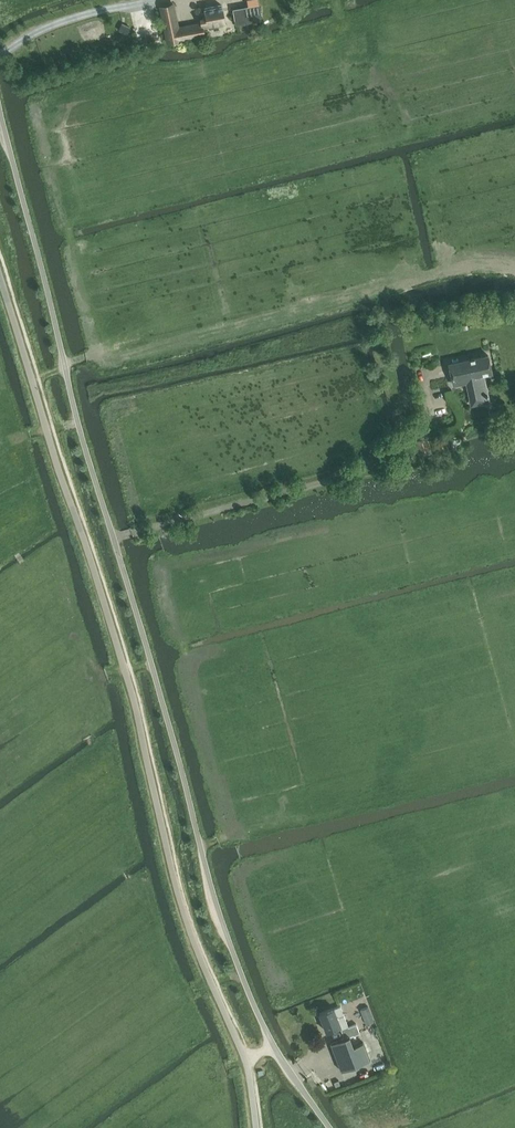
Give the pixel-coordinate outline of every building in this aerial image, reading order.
[(201,23),(178,27),(173,4),(160,6),(167,42),(204,36),(202,27),(225,23),(221,5),(204,8),(206,17),(200,18),(201,23)] [(233,8),(236,25),(262,20),(259,4),(233,8)] [(128,34),(131,25),(123,21),(119,30),(128,34)] [(470,397),(471,405),(489,401),(487,393),(483,374),(492,372),(488,355),(448,363),(452,381),(466,378),(470,397)] [(416,441),(422,457),(432,453),(426,437),(416,441)] [(370,1060),(356,1024),(348,1027),(340,1006),(334,1008),(334,1007),(319,1013),(326,1031),(341,1026),(342,1029),(341,1029),(344,1038),(331,1043),(341,1070),(370,1060)]
